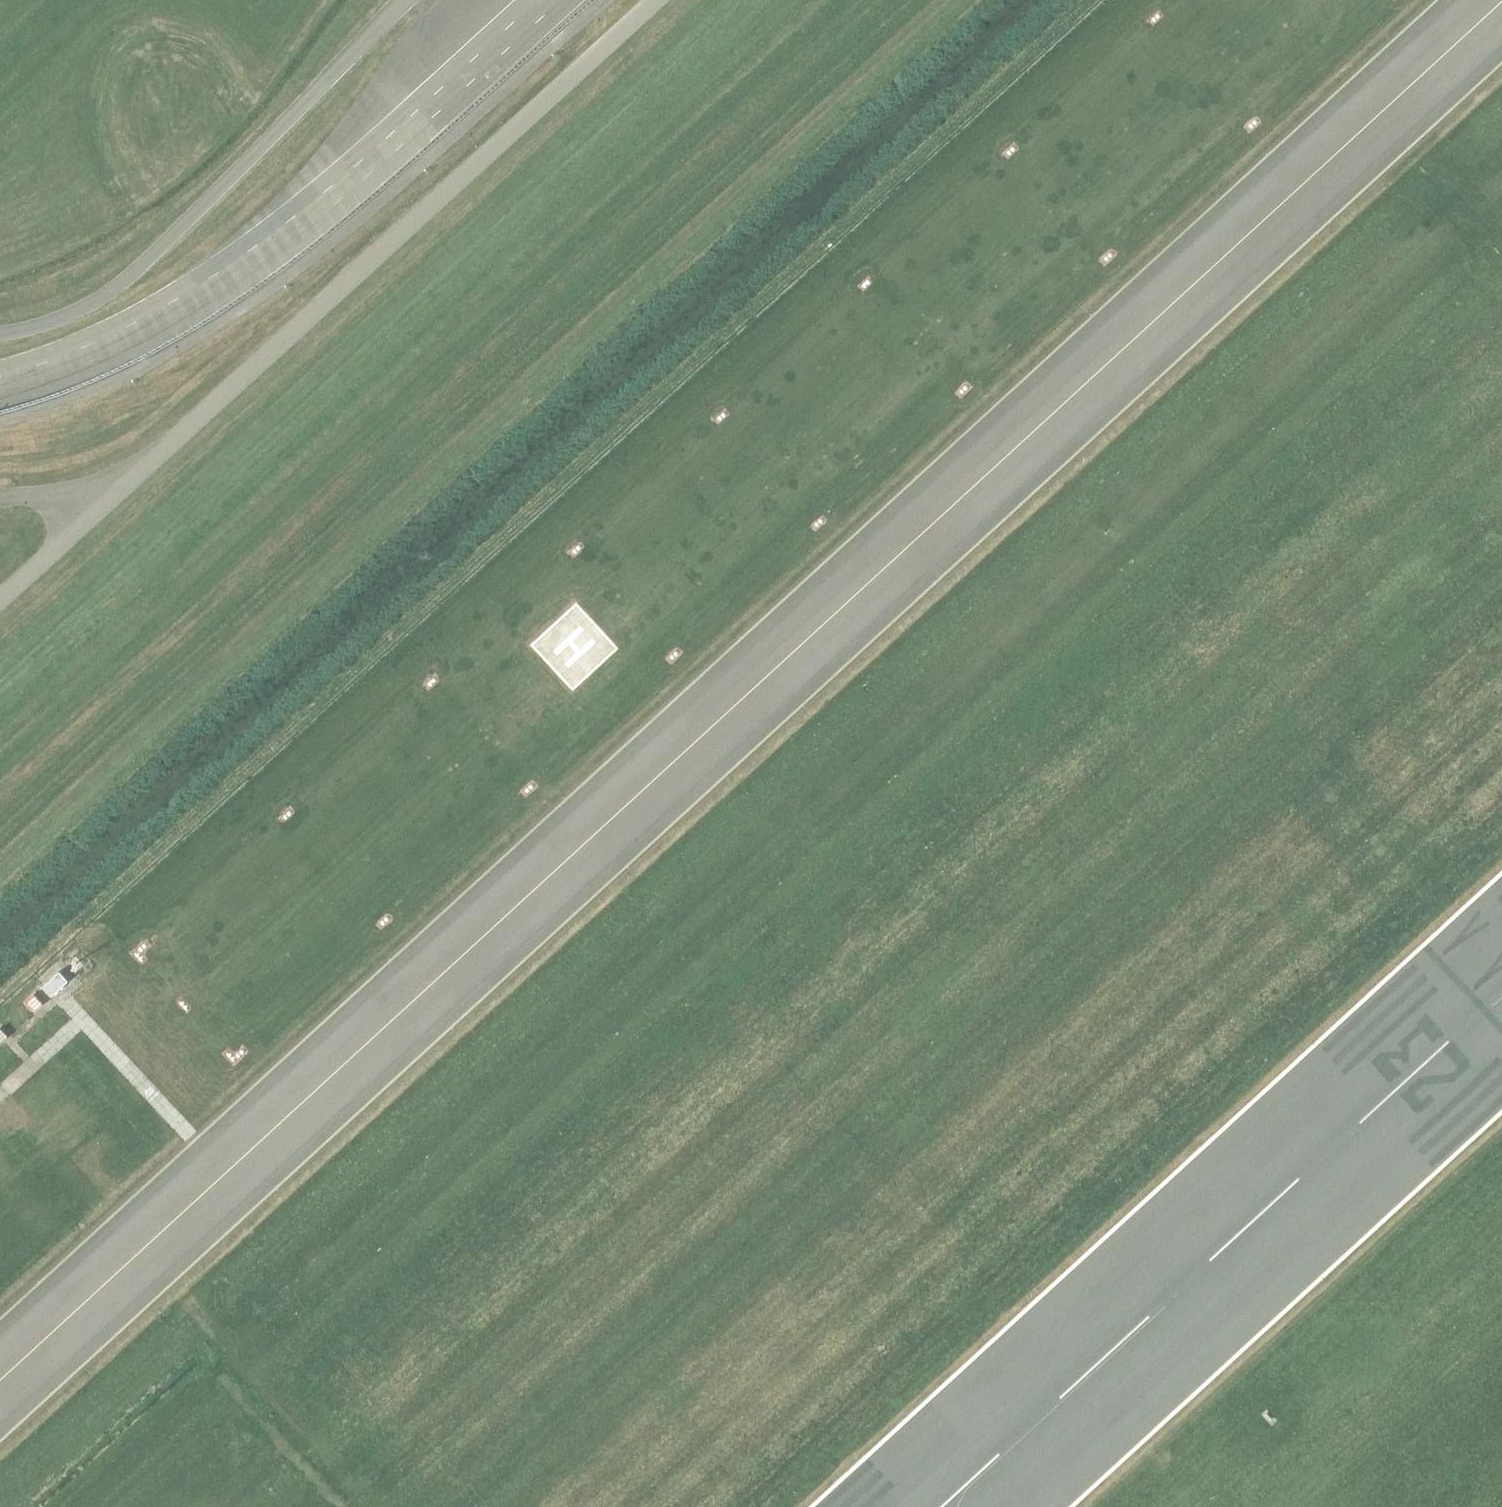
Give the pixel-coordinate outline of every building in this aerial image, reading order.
[(43,989),(51,999),(68,983),(59,974),(44,988),(43,989)]
